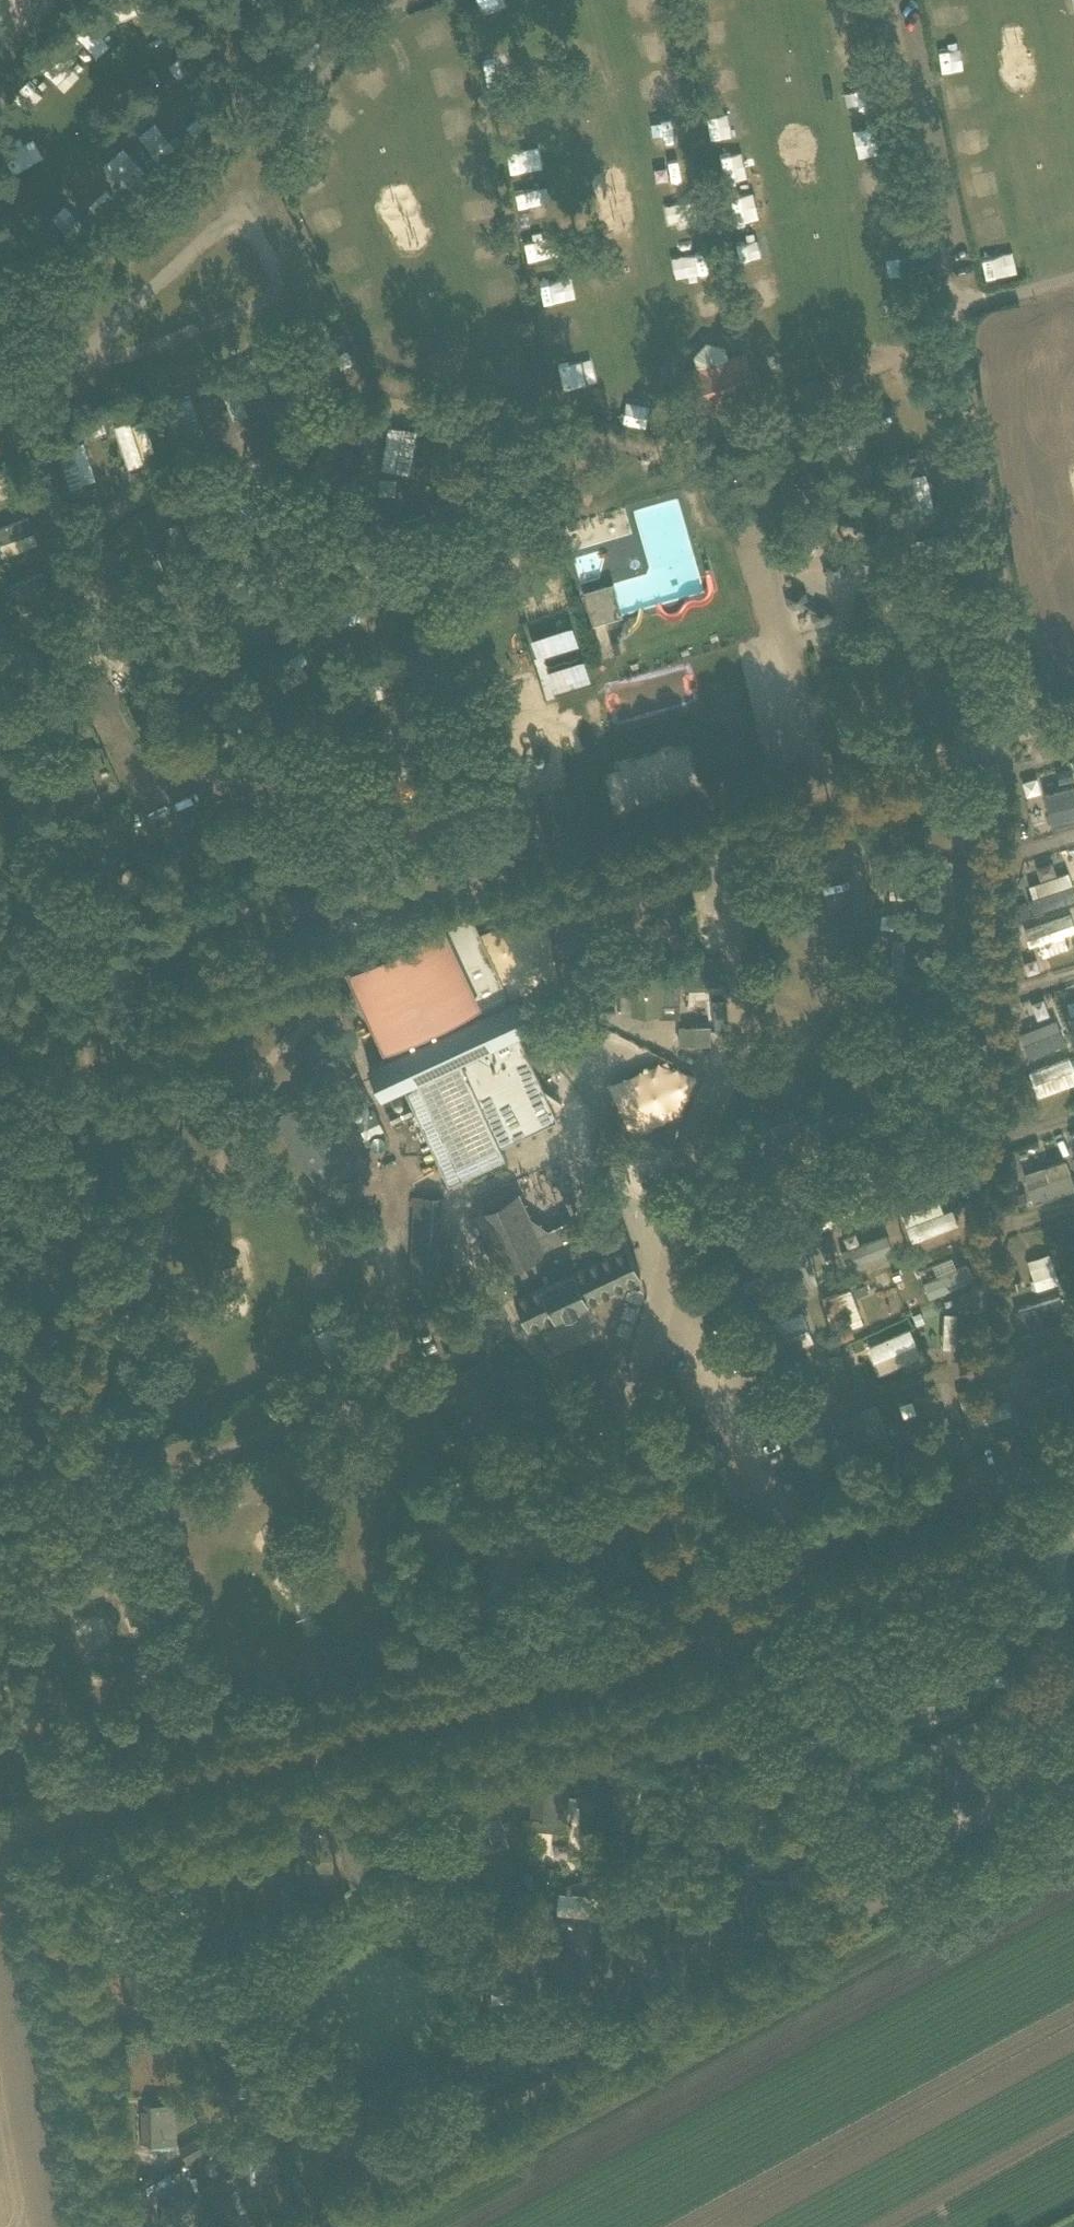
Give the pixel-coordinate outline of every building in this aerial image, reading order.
[(1065,8),(1073,6),(1073,0),(1063,0),(1065,8)] [(82,21),(70,32),(92,55),(104,44),(82,21)] [(347,72),(364,85),(372,74),(355,61),(347,72)] [(13,87),(36,113),(52,98),(29,73),(13,87)] [(344,110),(362,86),(347,75),(329,99),(344,110)] [(501,131),(533,123),(527,101),(495,109),(501,131)] [(510,175),(543,166),(538,147),(504,156),(510,175)] [(718,153),(719,173),(739,171),(737,151),(718,153)] [(767,243),(735,244),(736,261),(767,261),(767,243)] [(1011,248),(979,254),(984,277),(1015,271),(1011,248)] [(570,292),(576,278),(561,272),(555,286),(570,292)] [(551,274),(531,280),(537,301),(557,295),(551,274)] [(776,284),(745,290),(749,310),(781,304),(776,284)] [(294,338),(310,378),(352,361),(336,321),(294,338)] [(760,394),(746,351),(729,356),(725,345),(706,341),(693,355),(697,367),(680,373),(694,416),(760,394)] [(222,428),(252,413),(231,371),(201,386),(222,428)] [(996,421),(997,437),(1014,435),(1013,419),(996,421)] [(865,456),(862,432),(825,437),(828,461),(865,456)] [(69,485),(96,480),(88,439),(61,445),(69,485)] [(927,473),(897,475),(899,514),(929,512),(927,473)] [(473,479),(471,490),(482,492),(484,481),(473,479)] [(512,499),(499,499),(499,510),(512,509),(512,499)] [(844,529),(853,528),(860,535),(860,543),(867,549),(876,549),(882,541),(882,532),(873,525),(866,527),(860,521),(859,512),(851,507),(842,507),(837,514),(837,523),(844,529)] [(817,529),(815,520),(808,515),(799,517),(794,524),(796,533),(791,540),(782,542),(777,549),(778,558),(786,563),(795,561),(800,554),(798,545),(803,538),(812,536),(817,529)] [(833,579),(842,577),(847,570),(845,560),(837,556),(829,557),(823,565),(825,574),(833,579)] [(593,623),(622,614),(613,583),(584,591),(593,623)] [(60,605),(48,609),(53,622),(64,617),(60,605)] [(80,619),(70,628),(71,630),(67,634),(73,640),(87,627),(80,619)] [(19,621),(11,624),(16,637),(24,633),(19,621)] [(555,695),(591,680),(579,652),(580,652),(567,621),(530,637),(555,695)] [(174,675),(163,683),(170,692),(181,684),(174,675)] [(649,691),(655,720),(667,718),(669,726),(711,719),(704,681),(649,691)] [(1056,772),(1059,784),(1073,780),(1073,776),(1072,768),(1056,772)] [(54,829),(45,833),(53,853),(62,849),(54,829)] [(1073,896),(1073,889),(1067,869),(1026,884),(1036,910),(1073,896)] [(918,870),(886,870),(885,897),(918,897),(918,870)] [(88,875),(78,885),(88,896),(98,885),(88,875)] [(189,893),(175,897),(178,909),(192,906),(189,893)] [(544,1090),(518,1033),(525,1030),(529,1028),(531,1027),(530,1023),(519,1000),(517,996),(515,997),(511,999),(504,1003),(495,1007),(475,1004),(458,966),(479,933),(471,916),(473,915),(472,913),(470,914),(347,969),(383,1051),(386,1049),(389,1056),(369,1065),(383,1097),(405,1087),(440,1163),(449,1182),(506,1156),(501,1145),(558,1119),(555,1112),(561,1103),(544,1090)] [(1061,931),(1071,929),(1068,915),(1023,924),(1027,943),(1038,941),(1041,952),(1064,947),(1061,931)] [(682,957),(684,985),(714,984),(712,956),(682,957)] [(618,967),(618,990),(634,990),(634,1012),(660,1013),(660,1004),(680,1004),(681,986),(672,986),(672,984),(662,984),(663,968),(618,967)] [(725,998),(712,999),(715,1029),(728,1028),(725,998)] [(1028,1027),(1036,1052),(1063,1044),(1055,1018),(1028,1027)] [(693,1026),(679,1026),(679,1043),(711,1044),(711,1020),(693,1020),(693,1026)] [(1020,1042),(1006,1047),(1009,1057),(1024,1051),(1020,1042)] [(1073,1082),(1073,1073),(1069,1055),(1027,1068),(1035,1094),(1073,1082)] [(917,1097),(906,1103),(911,1112),(922,1107),(917,1097)] [(357,1116),(367,1137),(384,1128),(374,1108),(357,1116)] [(336,1133),(329,1138),(299,1158),(322,1191),(359,1166),(336,1133)] [(1065,1157),(1020,1169),(1028,1199),(1072,1187),(1065,1157)] [(519,1193),(477,1213),(529,1325),(576,1303),(577,1303),(578,1302),(641,1274),(626,1243),(625,1243),(613,1218),(575,1236),(568,1221),(548,1230),(530,1218),(519,1193)] [(422,1303),(449,1304),(452,1243),(440,1242),(442,1196),(416,1195),(413,1241),(412,1279),(423,1279),(422,1303)] [(937,1199),(899,1211),(908,1240),(946,1228),(937,1199)] [(1035,1288),(1058,1279),(1047,1251),(1024,1259),(1035,1288)] [(963,1261),(920,1280),(927,1297),(971,1278),(963,1261)] [(1023,1283),(1014,1285),(1016,1296),(1025,1294),(1023,1283)] [(861,1284),(853,1285),(858,1318),(866,1317),(861,1284)] [(848,1287),(816,1298),(830,1339),(862,1327),(848,1287)] [(1010,1310),(1014,1324),(1023,1321),(1027,1334),(1050,1327),(1042,1300),(1010,1310)] [(909,1366),(922,1361),(907,1325),(865,1342),(876,1371),(906,1359),(909,1366)] [(1036,1410),(1063,1402),(1058,1383),(1031,1391),(1036,1410)] [(971,1389),(957,1392),(960,1401),(973,1398),(971,1389)] [(1006,1398),(965,1410),(973,1440),(1014,1428),(1006,1398)] [(1066,1434),(1068,1443),(1073,1442),(1073,1431),(1066,1434)] [(1049,1439),(1037,1443),(1039,1453),(1052,1449),(1049,1439)] [(909,1441),(896,1446),(899,1457),(913,1452),(909,1441)] [(967,1658),(959,1662),(966,1679),(975,1675),(967,1658)] [(1001,1702),(998,1695),(983,1701),(987,1708),(1001,1702)] [(882,1712),(889,1727),(901,1721),(894,1707),(882,1712)] [(872,1757),(885,1756),(884,1737),(871,1738),(872,1757)] [(724,1776),(719,1759),(705,1762),(710,1780),(724,1776)] [(567,1820),(569,1787),(532,1784),(531,1818),(567,1820)] [(144,1858),(134,1860),(136,1871),(146,1869),(144,1858)] [(434,1871),(428,1883),(437,1887),(443,1875),(434,1871)] [(545,1894),(526,1902),(534,1923),(553,1915),(545,1894)] [(175,1931),(162,1933),(165,1951),(177,1947),(175,1931)] [(492,1982),(493,2002),(510,2001),(517,1991),(510,1981),(492,1982)] [(175,2103),(139,2104),(140,2136),(176,2135),(175,2103)] [(275,2178),(272,2145),(271,2133),(248,2135),(249,2147),(237,2149),(240,2181),(275,2178)] [(203,2134),(179,2148),(187,2162),(211,2148),(203,2134)] [(164,2198),(164,2226),(199,2226),(199,2197),(164,2198)]
